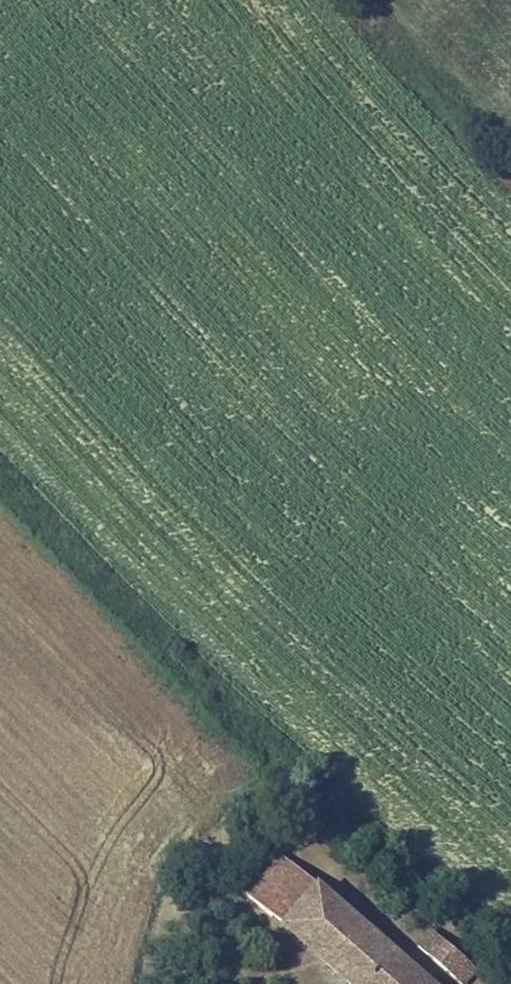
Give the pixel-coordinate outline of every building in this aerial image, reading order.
[(251,895),(287,927),(323,886),(287,854),(251,895)] [(287,927),(322,959),(359,919),(323,886),(287,927)] [(348,983),(428,983),(359,919),(322,959),(348,983)] [(432,958),(459,983),(481,983),(443,946),(432,958)]
